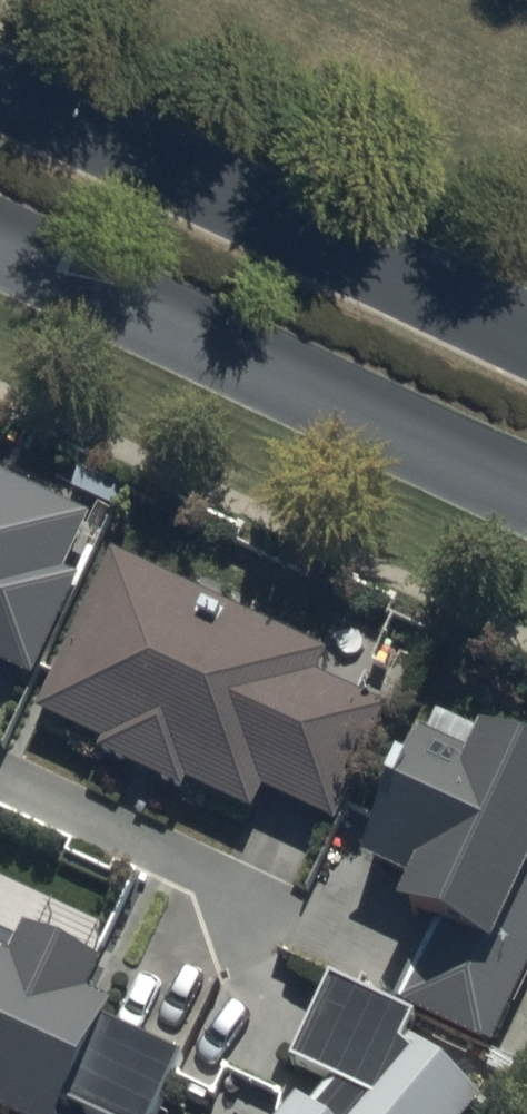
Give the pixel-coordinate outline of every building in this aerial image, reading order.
[(30,680),(77,572),(67,568),(90,516),(0,477),(0,667),(30,680)] [(334,822),(389,706),(315,673),(325,653),(117,554),(41,711),(107,743),(103,752),(186,792),(189,786),(251,815),(264,789),(334,822)] [(402,1004),(516,1058),(526,1033),(526,1013),(515,1007),(526,979),(526,742),(489,723),(482,737),(436,713),(363,856),(421,881),(409,907),(438,920),(402,1004)] [(0,951),(0,1108),(12,1113),(67,1113),(71,1104),(93,1113),(151,1113),(178,1057),(105,1022),(113,1004),(86,991),(100,961),(24,925),(10,956),(0,951)] [(415,1016),(331,976),(297,1054),(340,1080),(315,1112),(301,1100),(289,1113),(464,1113),(493,1078),(405,1039),(415,1016)]
